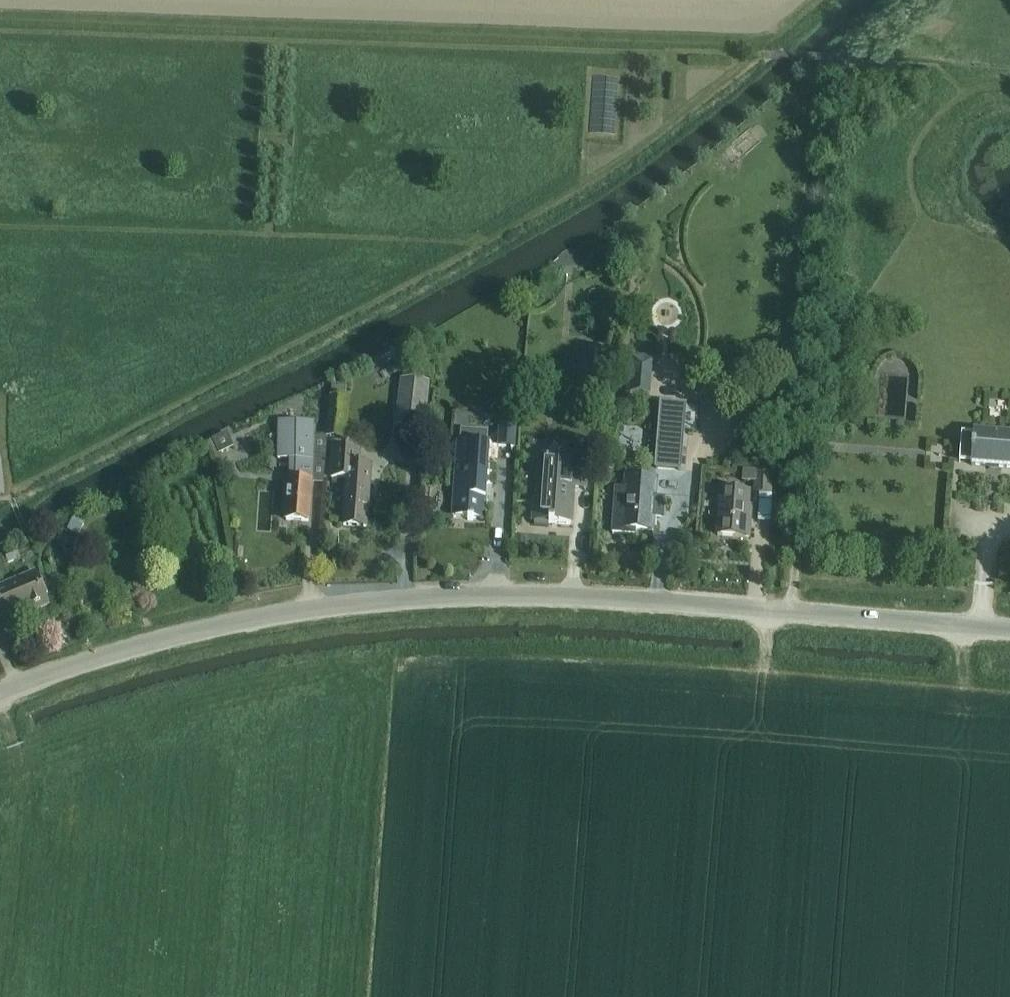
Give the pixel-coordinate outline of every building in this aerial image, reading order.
[(606,347),(585,346),(583,374),(604,375),(606,347)] [(628,352),(625,391),(651,393),(654,354),(628,352)] [(395,426),(397,426),(396,439),(420,441),(422,429),(424,429),(429,383),(423,382),(424,371),(408,369),(407,380),(400,380),(395,426)] [(659,402),(654,469),(681,471),(686,404),(659,402)] [(500,417),(498,447),(516,448),(518,418),(500,417)] [(308,521),(311,482),(325,482),(326,470),(327,453),(328,435),(314,434),(315,423),(280,420),(278,457),(293,458),(292,480),(288,480),(285,519),(308,521)] [(483,518),(488,444),(486,444),(487,432),(459,430),(458,442),(453,516),(467,517),(467,519),(473,520),(473,518),(483,518)] [(213,439),(207,442),(214,456),(234,446),(228,434),(227,432),(212,438),(213,439)] [(971,453),(972,453),(972,464),(1009,468),(1009,435),(974,432),(973,444),(972,444),(971,453)] [(367,527),(371,466),(355,465),(356,450),(335,449),(333,476),(346,477),(343,526),(367,527)] [(585,488),(587,459),(587,457),(538,454),(537,471),(539,471),(536,520),(555,521),(555,523),(571,524),(573,487),(585,488)] [(754,493),(770,495),(772,474),(756,472),(756,470),(743,469),(743,480),(755,481),(754,493)] [(615,488),(612,532),(634,533),(635,530),(653,531),(655,517),(664,518),(665,499),(656,498),(657,478),(625,475),(624,489),(615,488)] [(717,536),(746,537),(750,538),(752,508),(749,508),(750,492),(720,490),(717,536)] [(67,530),(78,536),(85,523),(74,517),(67,530)] [(8,563),(20,557),(15,547),(3,553),(8,563)] [(0,589),(0,616),(2,615),(5,622),(47,605),(35,574),(0,589)]
